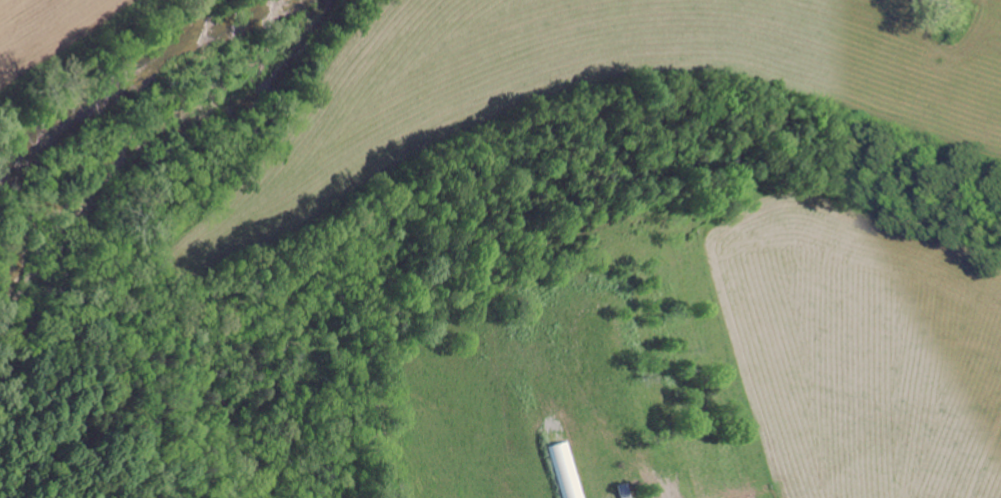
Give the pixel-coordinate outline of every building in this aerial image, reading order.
[(572,441),(551,445),(561,497),(584,497),(572,441)]
